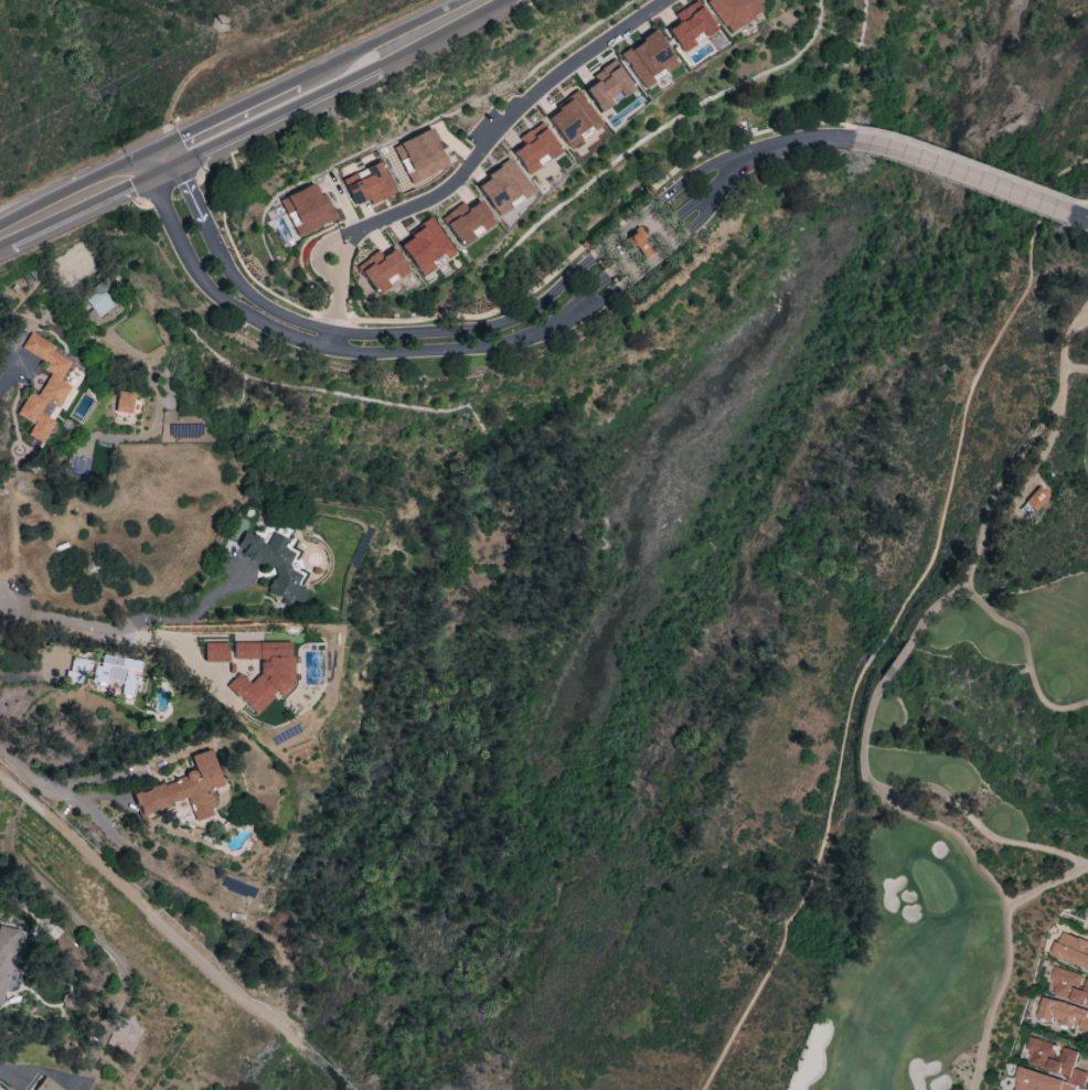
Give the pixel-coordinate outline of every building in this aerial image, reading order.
[(682,19),(667,29),(681,50),(702,35),(703,37),(716,29),(696,0),(695,0),(677,12),(682,19)] [(727,33),(764,9),(759,0),(705,0),(727,33)] [(644,89),(656,81),(654,78),(676,63),(655,30),(620,53),(644,89)] [(597,80),(584,89),(600,112),(634,89),(613,59),(592,73),(597,80)] [(566,149),(581,141),(577,133),(590,126),(592,131),(600,126),(580,89),(554,103),(558,111),(548,116),(566,149)] [(513,150),(525,174),(540,167),(536,159),(545,154),(547,158),(559,153),(544,122),(519,134),(524,145),(513,150)] [(448,168),(433,129),(393,144),(408,183),(448,168)] [(475,183),(497,217),(512,208),(508,202),(519,194),(522,200),(532,194),(509,160),(475,183)] [(354,205),(367,199),(370,205),(394,194),(380,161),(342,178),(354,205)] [(320,196),(314,183),(280,199),(297,236),(336,218),(325,193),(320,196)] [(478,234),(494,223),(479,200),(466,208),(463,202),(441,215),(460,246),(478,235),(478,234)] [(398,242),(419,274),(443,258),(444,259),(455,252),(432,219),(398,242)] [(629,236),(642,255),(652,248),(640,228),(629,236)] [(409,273),(395,248),(381,255),(379,251),(357,264),(374,293),(409,273)] [(103,281),(83,294),(97,317),(117,304),(103,281)] [(70,361),(51,352),(54,345),(30,332),(21,348),(47,362),(43,369),(49,372),(37,396),(28,391),(16,415),(33,423),(27,435),(43,443),(54,421),(40,413),(46,401),(59,407),(70,385),(60,380),(70,361)] [(131,415),(134,392),(118,389),(115,413),(131,415)] [(1034,510),(1049,496),(1040,486),(1024,500),(1034,510)] [(267,593),(302,605),(308,589),(298,585),(302,573),(288,568),(294,552),(285,549),(288,539),(269,532),(267,539),(243,530),(238,545),(244,547),(241,556),(275,568),(267,593)] [(227,642),(204,642),(204,662),(228,661),(227,642)] [(234,659),(266,659),(260,665),(260,673),(250,683),(238,672),(226,686),(257,715),(273,697),(273,688),(282,697),(293,685),(293,656),(291,654),(290,642),(234,642),(234,659)] [(91,684),(106,687),(107,681),(122,684),(120,697),(133,700),(138,674),(139,674),(141,661),(102,654),(100,666),(94,665),(91,684)] [(84,681),(87,659),(71,657),(69,671),(65,671),(64,679),(84,681)] [(133,791),(139,815),(169,807),(168,803),(189,797),(195,820),(215,815),(209,789),(221,786),(212,749),(190,755),(196,775),(133,791)] [(1087,947),(1087,944),(1087,940),(1061,931),(1052,956),(1087,969),(1087,947)] [(1038,1018),(1053,1021),(1053,1018),(1071,1022),(1070,1026),(1087,1031),(1087,978),(1084,977),(1085,974),(1054,967),(1051,981),(1056,982),(1052,998),(1043,996),(1038,1018)] [(1014,1089),(1076,1089),(1077,1085),(1085,1087),(1087,1072),(1087,1071),(1075,1068),(1079,1051),(1063,1047),(1060,1059),(1051,1057),(1055,1042),(1029,1036),(1026,1050),(1032,1051),(1029,1065),(1070,1074),(1069,1079),(1019,1068),(1014,1089)] [(44,1076),(33,1089),(63,1089),(44,1076)]
